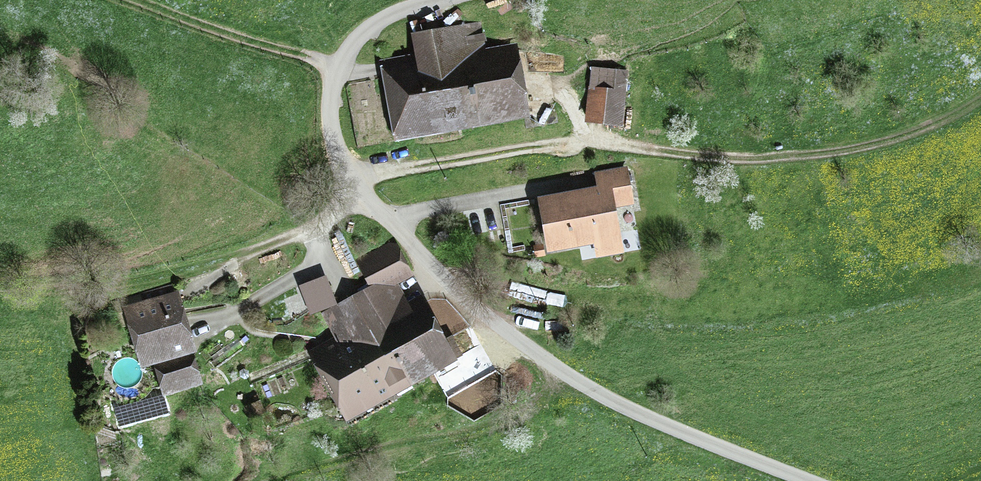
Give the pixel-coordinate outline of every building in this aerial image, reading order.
[(513,49),(486,54),(480,18),(448,24),(450,36),(417,42),(421,65),(395,70),(404,124),(393,126),(395,138),(525,115),(513,49)] [(626,87),(594,83),(590,120),(623,124),(626,87)] [(601,193),(544,203),(552,245),(616,233),(611,205),(632,202),(626,171),(598,176),(601,193)] [(421,305),(411,310),(394,279),(407,272),(394,249),(362,266),(374,288),(328,313),(346,346),(326,357),(356,412),(451,360),(421,305)] [(188,349),(175,297),(127,309),(131,326),(141,324),(150,359),(153,358),(188,349)] [(185,359),(164,365),(168,380),(189,374),(185,359)]
